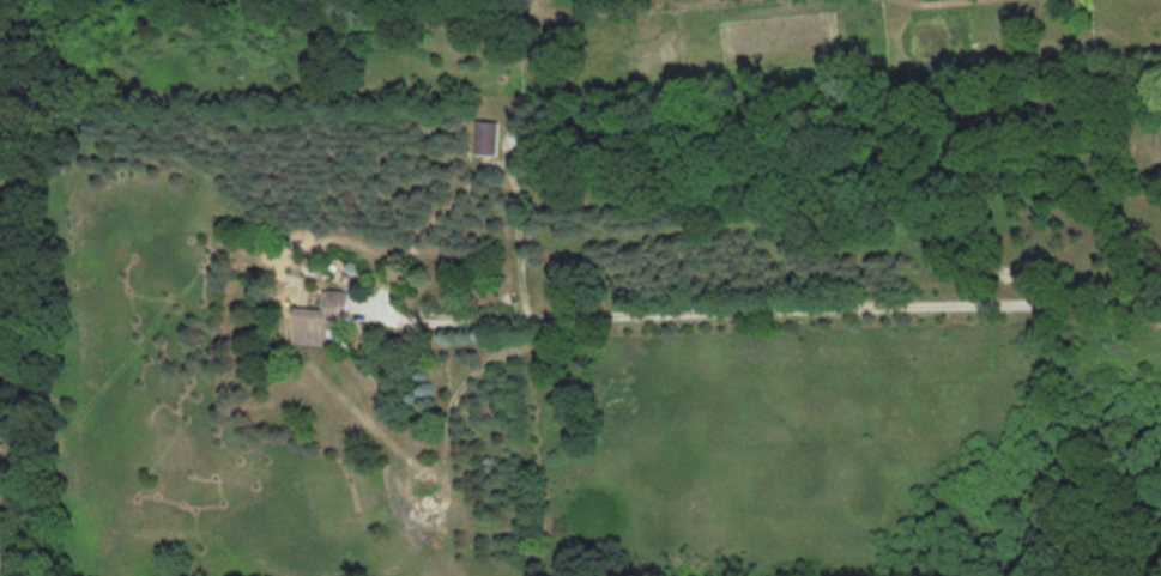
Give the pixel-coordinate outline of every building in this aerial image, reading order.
[(474,153),(496,154),(498,120),(476,119),(474,153)] [(291,342),(326,344),(326,327),(336,327),(336,320),(348,320),(350,288),(322,287),(321,306),(293,305),(291,342)]
